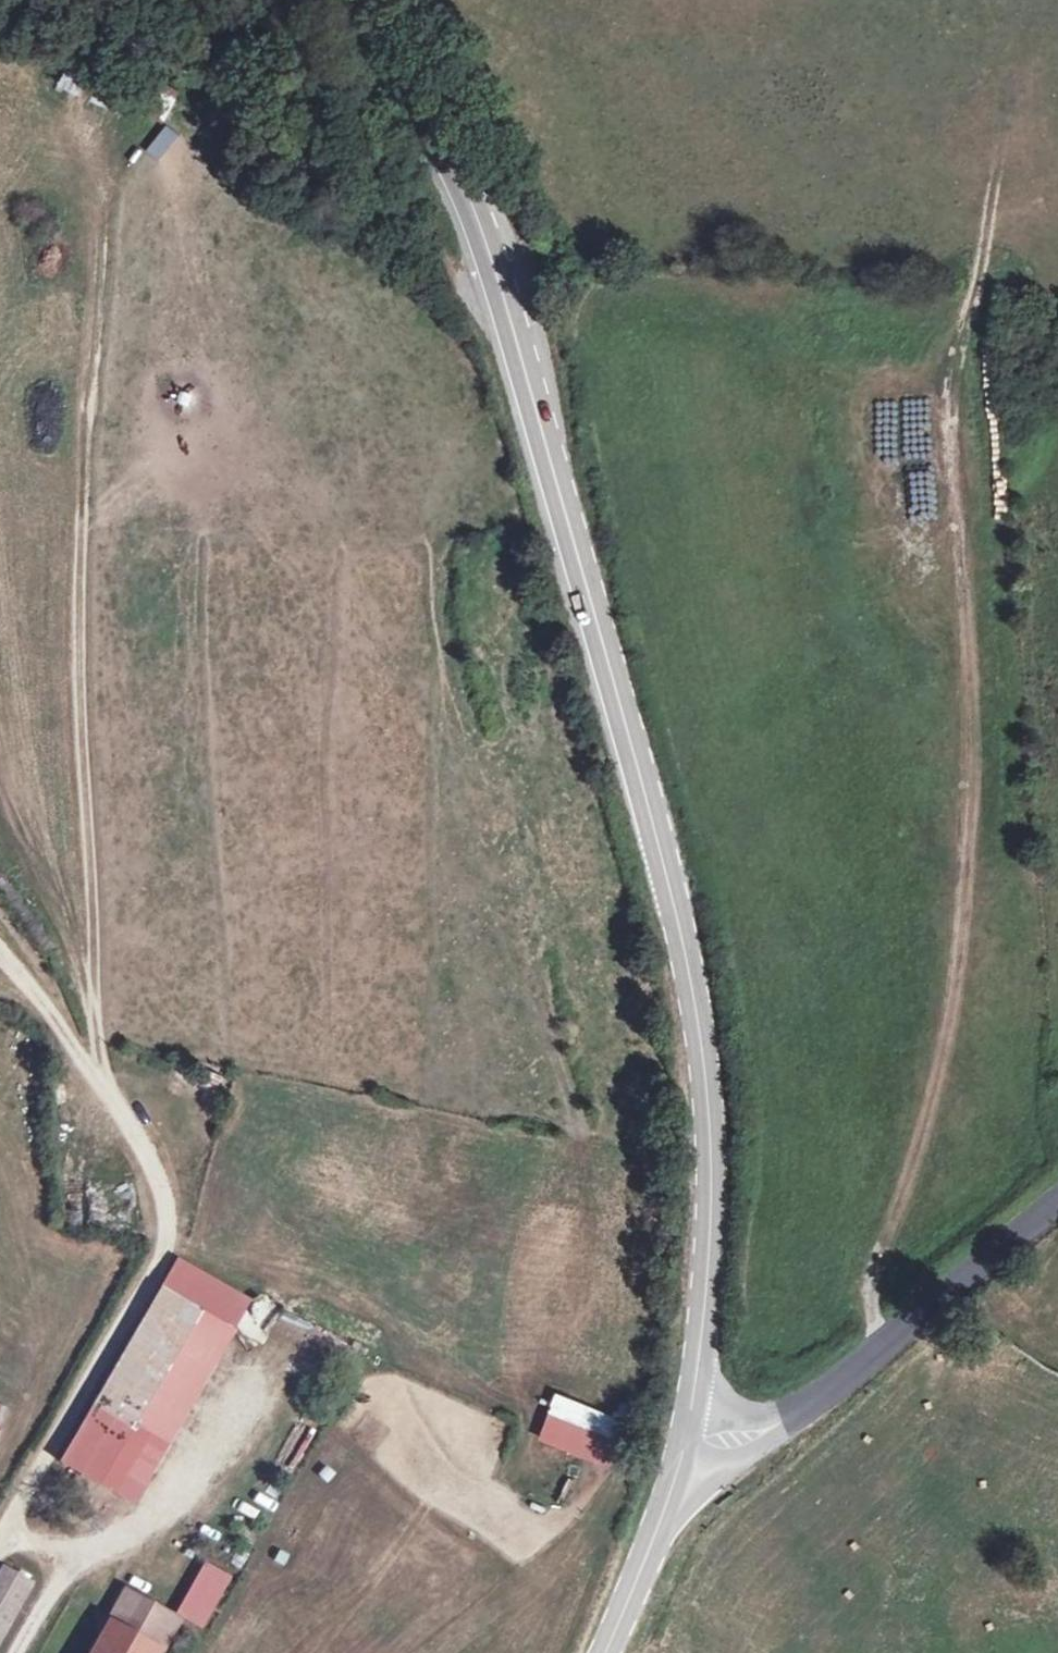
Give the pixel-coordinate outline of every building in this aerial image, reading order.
[(189,1268),(77,1453),(142,1490),(255,1304),(189,1268)] [(613,1472),(632,1424),(556,1393),(536,1440),(613,1472)] [(203,1630),(232,1577),(203,1561),(175,1614),(203,1630)] [(0,1586),(0,1652),(6,1652),(44,1585),(11,1566),(0,1586)] [(114,1623),(159,1650),(172,1627),(128,1600),(114,1623)] [(114,1623),(97,1652),(157,1652),(159,1650),(114,1623)]
